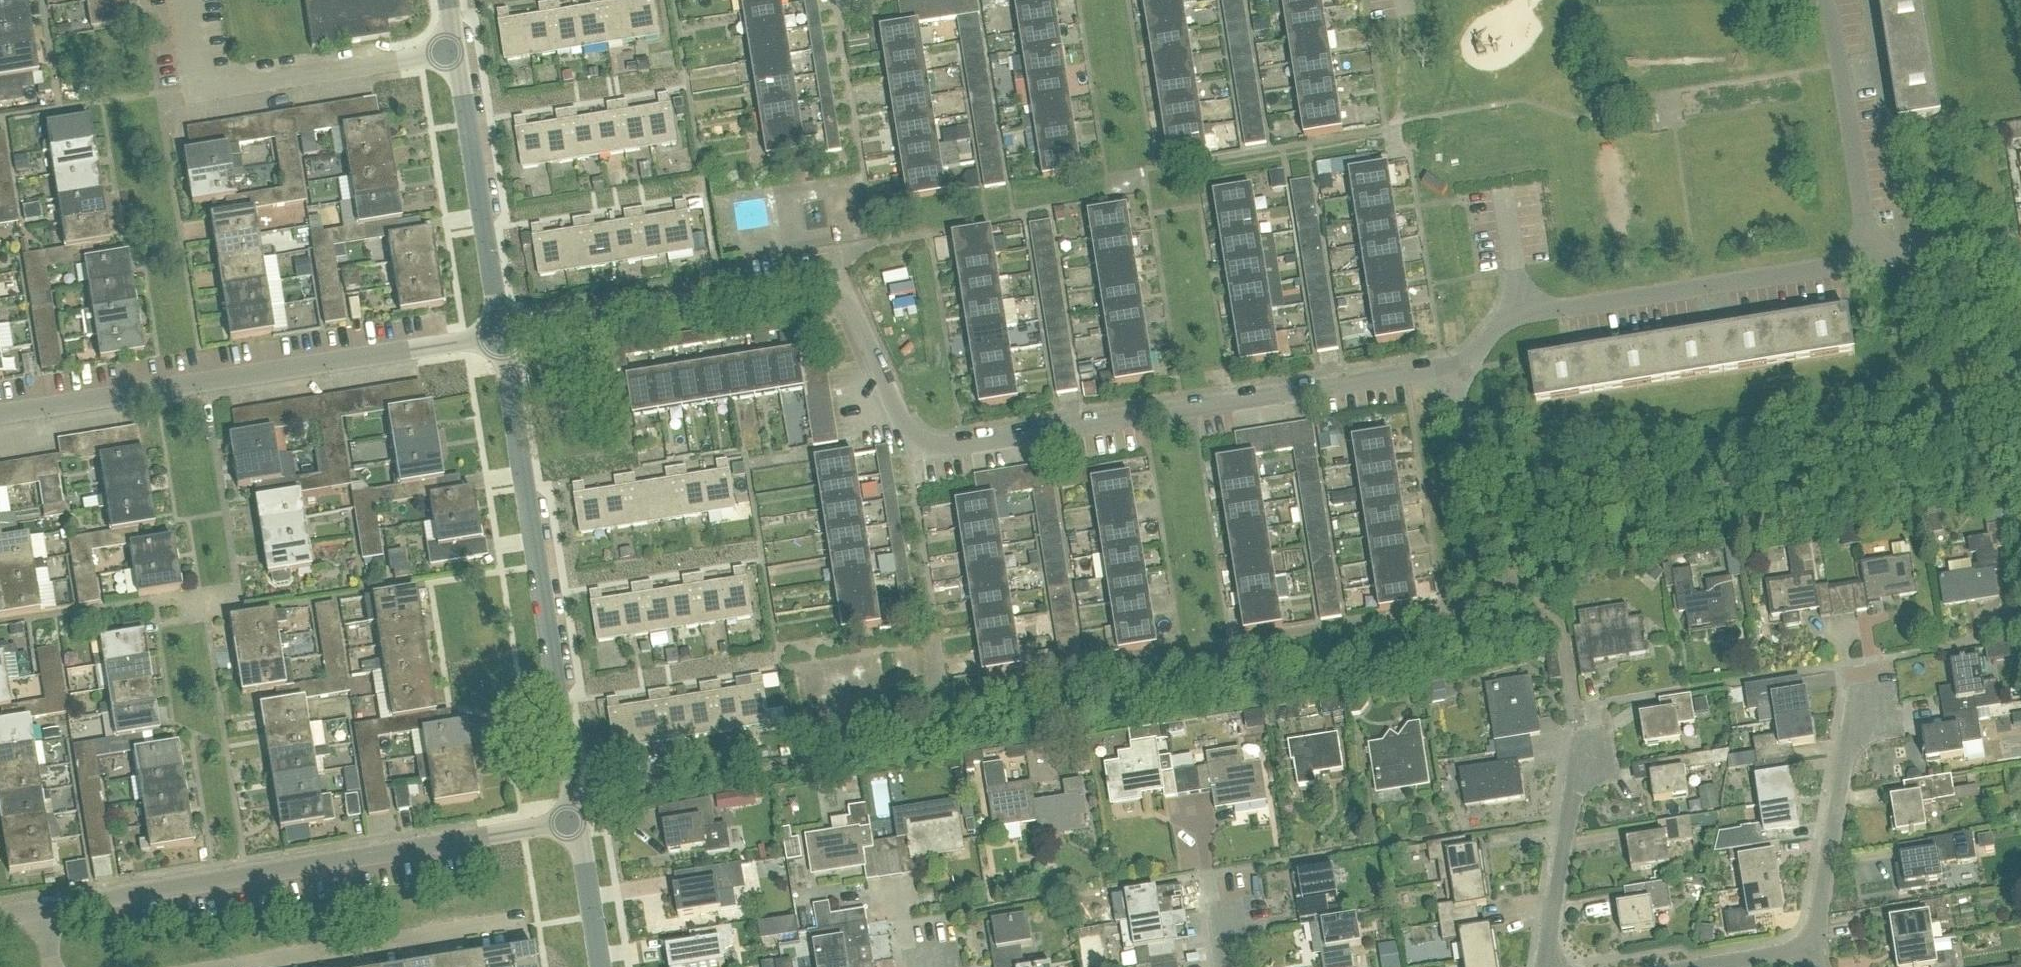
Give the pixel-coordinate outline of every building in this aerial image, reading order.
[(87,3),(91,29),(130,23),(128,7),(139,5),(138,0),(103,0),(87,3)] [(311,51),(312,51),(331,48),(388,39),(386,24),(387,24),(410,21),(407,0),(303,0),(311,51)] [(610,46),(602,0),(592,0),(594,9),(578,12),(584,51),(610,46)] [(629,4),(614,6),(613,0),(602,0),(610,46),(635,42),(629,4)] [(635,42),(662,38),(656,0),(645,0),(645,1),(629,4),(635,42)] [(785,9),(783,0),(744,0),(746,15),(785,9)] [(807,10),(820,8),(818,0),(805,0),(807,10)] [(921,26),(927,25),(923,0),(912,2),(916,27),(921,26)] [(938,23),(934,0),(924,0),(923,0),(927,25),(938,23)] [(948,21),(945,0),(934,0),(938,23),(948,21)] [(959,19),(956,0),(945,0),(948,21),(959,19)] [(970,18),(967,0),(956,0),(959,19),(970,18)] [(980,16),(982,16),(979,0),(967,0),(970,18),(980,16)] [(1019,10),(1057,4),(1056,0),(1017,0),(1019,10)] [(1186,9),(1184,0),(1145,0),(1148,15),(1186,9)] [(1247,12),(1245,0),(1244,0),(1224,3),(1226,15),(1247,12)] [(1325,12),(1323,0),(1284,0),(1287,18),(1325,12)] [(1932,56),(1923,0),(1880,0),(1890,62),(1932,56)] [(0,6),(0,31),(30,26),(26,2),(0,6)] [(905,28),(916,27),(912,2),(901,4),(905,28)] [(584,51),(578,12),(563,14),(561,3),(551,5),(559,55),(584,51)] [(1057,4),(1019,10),(1023,35),(1061,29),(1057,4)] [(533,59),(559,55),(551,5),(541,6),(543,17),(527,20),(533,59)] [(750,39),(789,33),(785,9),(746,15),(750,39)] [(1151,39),(1190,33),(1186,9),(1148,15),(1151,39)] [(533,59),(527,20),(511,22),(510,11),(499,13),(507,63),(533,59)] [(820,11),(807,14),(811,34),(823,32),(820,11)] [(1228,27),(1249,24),(1247,12),(1226,15),(1228,27)] [(1291,42),(1329,36),(1325,12),(1287,18),(1291,42)] [(961,32),(982,29),(980,16),(970,18),(959,19),(961,32)] [(1230,39),(1251,36),(1249,24),(1228,27),(1230,39)] [(34,50),(30,26),(0,31),(0,56),(34,50)] [(887,57),(925,51),(921,26),(916,27),(905,28),(883,32),(887,57)] [(964,45),(984,41),(982,29),(961,32),(964,45)] [(1026,59),(1065,53),(1061,29),(1023,35),(1026,59)] [(754,63),(792,57),(789,33),(750,39),(754,63)] [(1155,64),(1193,57),(1190,33),(1151,39),(1155,64)] [(1232,51),(1252,48),(1251,36),(1230,39),(1232,51)] [(1295,66),(1333,60),(1329,36),(1291,42),(1295,66)] [(965,57),(986,53),(984,41),(964,45),(965,57)] [(1234,63),(1254,60),(1252,48),(1232,51),(1234,63)] [(38,76),(34,50),(0,56),(0,105),(23,101),(21,91),(33,89),(31,77),(38,76)] [(891,81),(929,75),(925,51),(887,57),(891,81)] [(967,69),(988,66),(986,53),(965,57),(967,69)] [(1030,83),(1068,77),(1065,53),(1026,59),(1028,72),(1015,74),(1016,84),(1030,83)] [(1932,56),(1890,62),(1900,126),(1942,119),(1932,56)] [(758,87),(796,81),(792,57),(754,63),(758,87)] [(1159,88),(1197,82),(1193,57),(1155,64),(1159,88)] [(1236,76),(1256,72),(1254,60),(1234,63),(1236,76)] [(1298,90),(1337,84),(1333,60),(1295,66),(1298,90)] [(969,81),(990,78),(988,66),(967,69),(969,81)] [(1238,88),(1258,84),(1256,72),(1236,76),(1238,88)] [(894,105),(933,99),(929,75),(891,81),(894,105)] [(1034,108),(1072,102),(1068,77),(1030,83),(1034,108)] [(971,93),(992,90),(990,78),(969,81),(971,93)] [(762,111),(800,105),(796,81),(758,87),(762,111)] [(1163,112),(1201,106),(1197,82),(1159,88),(1163,112)] [(1240,100),(1260,96),(1258,84),(1238,88),(1240,100)] [(1341,108),(1337,84),(1298,90),(1302,114),(1341,108)] [(822,107),(835,105),(832,85),(819,87),(822,107)] [(973,105),(994,102),(992,90),(971,93),(973,105)] [(646,111),(652,150),(679,146),(671,96),(660,97),(662,109),(646,111)] [(1241,112),(1262,108),(1260,96),(1240,100),(1241,112)] [(898,129),(937,123),(933,99),(894,105),(898,129)] [(368,126),(380,124),(376,101),(364,103),(368,126)] [(975,117),(996,114),(994,102),(973,105),(975,117)] [(1038,132),(1076,126),(1072,102),(1034,108),(1038,132)] [(357,128),(368,126),(364,103),(353,104),(357,128)] [(652,150),(646,111),(631,113),(629,103),(619,104),(627,154),(652,150)] [(345,130),(357,128),(353,104),(342,106),(345,130)] [(602,158),(627,154),(619,104),(609,106),(611,117),(595,119),(602,158)] [(765,135),(804,129),(800,105),(762,111),(765,135)] [(334,132),(343,130),(345,130),(342,106),(330,108),(334,132)] [(1201,106),(1163,112),(1167,136),(1205,130),(1201,106)] [(323,133),(334,132),(330,108),(319,110),(323,133)] [(1243,124),(1264,121),(1262,108),(1241,112),(1243,124)] [(1341,108),(1302,114),(1306,140),(1345,133),(1341,108)] [(835,109),(823,111),(826,131),(838,129),(835,109)] [(312,135),(315,135),(323,133),(319,110),(308,111),(312,135)] [(602,158),(595,119),(580,122),(578,110),(568,112),(576,162),(602,158)] [(308,111),(297,113),(301,137),(312,135),(308,111)] [(551,166),(576,162),(568,112),(558,114),(560,125),(545,127),(551,166)] [(977,129),(998,126),(996,114),(975,117),(977,129)] [(255,120),(259,143),(270,142),(266,118),(255,120)] [(551,166),(545,127),(528,130),(527,119),(516,120),(524,170),(551,166)] [(248,145),(259,143),(255,120),(244,122),(248,145)] [(50,153),(93,146),(89,121),(46,128),(48,142),(45,143),(42,147),(43,154),(50,153)] [(1245,136),(1266,133),(1264,121),(1243,124),(1245,136)] [(241,146),(248,145),(244,122),(233,123),(237,147),(241,146)] [(225,149),(237,147),(233,123),(221,125),(225,149)] [(347,155),(391,148),(387,123),(380,124),(368,126),(357,128),(345,130),(343,130),(347,155)] [(902,153),(940,147),(937,123),(898,129),(902,153)] [(214,151),(225,149),(221,125),(210,127),(214,151)] [(979,141),(1000,138),(998,126),(977,129),(979,141)] [(1042,156),(1080,150),(1076,126),(1038,132),(1042,156)] [(203,152),(214,151),(210,127),(199,129),(203,152)] [(804,129),(765,135),(769,160),(808,154),(806,140),(821,137),(819,127),(804,130),(804,129)] [(1205,130),(1167,136),(1171,161),(1209,155),(1206,140),(1217,138),(1215,128),(1205,130)] [(190,154),(203,152),(199,129),(187,131),(190,154)] [(971,131),(958,133),(959,144),(972,142),(971,131)] [(839,133),(827,134),(830,153),(830,154),(842,152),(839,133)] [(1266,133),(1245,136),(1247,148),(1268,145),(1266,133)] [(301,137),(304,158),(315,156),(319,155),(315,135),(312,135),(301,137)] [(283,191),(304,188),(296,138),(275,141),(283,191)] [(981,153),(1001,150),(1000,138),(979,141),(981,153)] [(54,177),(97,170),(93,146),(50,153),(54,177)] [(188,181),(245,171),(241,146),(237,147),(225,149),(214,151),(203,152),(190,154),(184,155),(188,181)] [(906,177),(944,171),(940,147),(902,153),(906,177)] [(351,180),(395,173),(391,148),(347,155),(351,180)] [(983,165),(1003,162),(1001,150),(981,153),(983,165)] [(1080,150),(1042,156),(1045,180),(1046,181),(1084,175),(1084,174),(1080,150)] [(9,172),(7,160),(0,161),(0,173),(9,172)] [(1330,164),(1317,166),(1321,190),(1334,188),(1331,170),(1352,166),(1351,160),(1330,164)] [(985,178),(1005,174),(1003,162),(983,165),(985,178)] [(1355,200),(1393,194),(1389,169),(1351,175),(1355,200)] [(58,202),(101,194),(97,170),(54,177),(58,202)] [(253,212),(250,197),(236,199),(233,183),(244,182),(247,178),(246,172),(245,172),(245,171),(188,181),(192,206),(226,200),(228,216),(253,212)] [(944,171),(906,177),(910,202),(948,196),(944,171)] [(11,184),(9,172),(0,173),(0,186),(11,184)] [(355,203),(398,196),(395,173),(351,180),(355,203)] [(1005,174),(985,178),(986,190),(1007,187),(1005,174)] [(1294,197),(1315,194),(1313,181),(1292,185),(1294,197)] [(13,197),(11,184),(0,186),(0,199),(13,197)] [(215,244),(258,237),(255,212),(306,204),(304,188),(283,191),(250,197),(253,212),(228,216),(211,219),(215,244)] [(1219,221),(1257,215),(1253,190),(1215,196),(1219,221)] [(62,226),(105,219),(101,194),(58,202),(62,226)] [(1296,209),(1317,206),(1315,194),(1294,197),(1296,209)] [(1359,224),(1397,218),(1393,194),(1355,200),(1359,224)] [(334,222),(349,221),(348,195),(334,196),(334,222)] [(365,228),(396,223),(403,222),(398,196),(355,203),(359,229),(331,233),(334,248),(334,249),(368,244),(365,228)] [(15,209),(13,197),(0,199),(0,212),(15,209)] [(663,219),(669,258),(696,253),(688,203),(676,205),(678,216),(663,219)] [(1298,221),(1319,218),(1317,206),(1296,209),(1298,221)] [(17,224),(15,209),(0,212),(0,227),(17,224)] [(669,258),(663,219),(648,221),(646,210),(636,212),(644,262),(669,258)] [(1094,242),(1132,235),(1128,210),(1090,216),(1094,242)] [(619,266),(644,262),(636,212),(626,213),(628,225),(612,227),(619,266)] [(1223,246),(1261,240),(1257,215),(1219,221),(1223,246)] [(619,266),(612,227),(597,230),(595,218),(585,220),(593,270),(619,266)] [(1300,233),(1321,230),(1319,218),(1298,221),(1300,233)] [(1363,248),(1401,242),(1397,218),(1359,224),(1363,248)] [(69,250),(92,247),(109,244),(105,219),(62,226),(66,251),(43,254),(45,269),(46,270),(72,266),(69,250)] [(568,274),(593,270),(585,220),(575,221),(577,233),(562,235),(568,274)] [(394,266),(437,259),(433,234),(399,239),(396,223),(365,228),(368,244),(390,241),(394,266)] [(1033,239),(1054,235),(1052,223),(1032,226),(1031,226),(1033,239)] [(568,274),(562,235),(545,238),(544,226),(533,228),(542,278),(568,274)] [(1302,246),(1322,242),(1321,230),(1300,233),(1302,246)] [(993,232),(955,238),(959,263),(997,257),(993,232)] [(314,251),(334,248),(331,233),(312,237),(314,251)] [(1035,251),(1056,248),(1054,235),(1033,239),(1035,251)] [(1098,266),(1136,260),(1132,235),(1094,242),(1098,266)] [(219,268),(262,261),(258,237),(215,244),(219,268)] [(1227,270),(1265,264),(1261,240),(1223,246),(1227,270)] [(1304,258),(1324,254),(1322,242),(1302,246),(1304,258)] [(1366,272),(1405,266),(1401,242),(1363,248),(1366,272)] [(89,288),(132,281),(128,256),(94,262),(92,247),(69,250),(72,266),(85,263),(89,288)] [(336,260),(334,249),(334,248),(314,251),(316,264),(336,260)] [(1037,263),(1058,260),(1056,248),(1035,251),(1037,263)] [(25,272),(45,269),(43,254),(23,258),(25,272)] [(1306,270),(1326,266),(1324,254),(1304,258),(1306,270)] [(963,287),(1001,281),(997,257),(959,263),(963,287)] [(397,290),(440,283),(437,259),(394,266),(397,290)] [(318,276),(338,273),(336,260),(316,264),(318,276)] [(1039,275),(1060,272),(1058,260),(1037,263),(1039,275)] [(1102,290),(1140,284),(1136,260),(1098,266),(1102,290)] [(223,292),(266,285),(262,261),(219,268),(223,292)] [(1231,294),(1269,288),(1265,264),(1227,270),(1231,294)] [(1308,282),(1328,279),(1326,266),(1306,270),(1308,282)] [(1370,296),(1408,290),(1405,266),(1366,272),(1370,296)] [(48,281),(46,270),(45,269),(25,272),(28,285),(48,281)] [(1041,287),(1062,284),(1060,272),(1039,275),(1041,287)] [(320,288),(340,285),(338,273),(318,276),(320,288)] [(1309,294),(1330,291),(1328,279),(1308,282),(1309,294)] [(30,297),(50,294),(48,281),(28,285),(30,297)] [(93,312),(136,305),(132,281),(89,288),(93,312)] [(1001,281),(963,287),(966,311),(1004,305),(1001,281)] [(440,283),(397,290),(401,314),(444,308),(440,283)] [(1043,299),(1064,296),(1062,284),(1041,287),(1043,299)] [(1106,314),(1144,308),(1140,284),(1102,290),(1106,314)] [(226,316),(270,309),(266,285),(223,292),(226,316)] [(322,301),(342,298),(340,285),(320,288),(322,301)] [(1235,318),(1273,312),(1269,288),(1231,294),(1235,318)] [(1374,321),(1412,315),(1408,290),(1370,296),(1374,321)] [(1311,306),(1332,303),(1330,291),(1309,294),(1311,306)] [(32,309),(52,306),(50,294),(30,297),(32,309)] [(1045,311),(1066,308),(1064,296),(1043,299),(1045,311)] [(324,313),(344,310),(342,298),(322,301),(324,313)] [(1313,318),(1334,315),(1332,303),(1311,306),(1313,318)] [(97,337),(140,329),(136,305),(93,312),(83,314),(88,338),(97,337)] [(1008,329),(1004,305),(966,311),(970,335),(1008,329)] [(34,322),(54,318),(52,306),(32,309),(34,322)] [(1047,323),(1067,320),(1066,308),(1045,311),(1047,323)] [(1110,338),(1148,332),(1144,308),(1106,314),(1110,338)] [(270,309),(226,316),(230,341),(274,334),(270,309)] [(344,310),(324,313),(326,326),(346,323),(344,310)] [(1239,342),(1277,336),(1273,312),(1235,318),(1239,342)] [(1315,330),(1336,327),(1334,315),(1313,318),(1315,330)] [(1412,315),(1374,321),(1378,345),(1378,346),(1416,340),(1412,315)] [(1785,325),(1792,367),(1856,357),(1849,315),(1785,325)] [(36,334),(56,331),(54,318),(34,322),(36,334)] [(799,331),(797,318),(780,321),(778,321),(780,334),(799,331)] [(1049,335),(1069,332),(1067,320),(1047,323),(1049,335)] [(775,335),(773,322),(754,325),(756,338),(775,335)] [(1729,377),(1792,367),(1785,325),(1722,335),(1729,377)] [(732,342),(751,338),(749,326),(730,329),(732,342)] [(1317,343),(1338,339),(1336,327),(1315,330),(1317,343)] [(140,329),(97,337),(101,362),(144,355),(140,329)] [(1008,329),(970,335),(974,360),(1012,354),(1008,329)] [(727,342),(725,330),(706,333),(708,345),(727,342)] [(38,346),(58,343),(56,331),(36,334),(38,346)] [(1051,347),(1071,344),(1069,332),(1049,335),(1051,347)] [(1113,362),(1152,356),(1148,332),(1110,338),(1113,362)] [(682,337),(684,349),(702,346),(700,334),(682,337)] [(1665,388),(1729,377),(1722,335),(1658,345),(1665,388)] [(1243,367),(1281,361),(1281,360),(1277,337),(1277,336),(1239,342),(1243,366),(1243,367)] [(1281,360),(1291,358),(1288,336),(1277,337),(1281,360)] [(658,341),(660,353),(678,350),(676,338),(658,341)] [(1338,339),(1317,343),(1319,355),(1340,352),(1338,339)] [(634,345),(636,357),(653,354),(651,342),(634,345)] [(40,359),(60,355),(58,343),(38,346),(40,359)] [(1053,359),(1073,356),(1071,344),(1051,347),(1053,359)] [(1602,398),(1665,388),(1658,345),(1595,356),(1602,398)] [(627,372),(628,372),(629,372),(625,346),(612,348),(617,373),(627,372)] [(1016,378),(1012,354),(974,360),(978,384),(1016,378)] [(60,355),(40,359),(42,371),(62,368),(60,355)] [(805,383),(803,372),(800,355),(775,359),(781,397),(806,393),(805,383)] [(1055,372),(1075,368),(1073,356),(1053,359),(1055,372)] [(1152,356),(1113,362),(1116,377),(1103,379),(1105,389),(1156,381),(1152,356)] [(1538,408),(1602,398),(1595,356),(1531,366),(1538,408)] [(757,401),(781,397),(775,359),(751,363),(757,401)] [(733,405),(757,401),(751,363),(727,366),(733,405)] [(727,366),(703,370),(709,409),(733,405),(727,366)] [(1089,366),(1080,367),(1082,380),(1091,379),(1089,366)] [(805,383),(829,380),(827,368),(803,372),(805,383)] [(1057,384),(1077,381),(1075,368),(1055,372),(1057,384)] [(629,382),(635,420),(661,416),(655,378),(640,380),(638,370),(629,372),(628,372),(629,382)] [(709,409),(703,370),(679,374),(685,412),(709,409)] [(679,374),(655,378),(661,416),(685,412),(679,374)] [(1016,378),(978,384),(982,409),(1020,403),(1020,402),(1016,378)] [(806,394),(831,390),(829,380),(805,383),(806,393),(806,394)] [(1077,381),(1057,384),(1059,396),(1079,393),(1077,381)] [(414,410),(425,408),(422,384),(419,384),(410,386),(414,410)] [(403,412),(414,410),(410,386),(399,387),(403,412)] [(1084,388),(1086,400),(1096,399),(1094,386),(1084,388)] [(392,413),(403,412),(399,387),(388,389),(392,413)] [(381,415),(389,414),(392,413),(388,389),(377,391),(381,415)] [(808,405),(833,401),(831,390),(806,394),(808,405)] [(369,417),(381,415),(377,391),(365,393),(369,417)] [(358,419),(369,417),(365,393),(354,394),(358,419)] [(347,421),(358,419),(354,394),(343,396),(347,421)] [(300,403),(304,427),(316,426),(312,401),(300,403)] [(810,416),(834,412),(833,401),(808,405),(810,416)] [(293,429),(304,427),(300,403),(289,405),(293,429)] [(282,431),(293,429),(289,405),(278,407),(282,431)] [(271,433),(274,432),(282,431),(278,407),(267,408),(271,433)] [(393,439),(435,432),(431,407),(425,408),(414,410),(403,412),(392,413),(389,414),(393,439)] [(260,434),(271,433),(267,408),(256,410),(260,434)] [(248,436),(260,434),(256,410),(245,412),(248,436)] [(237,438),(248,436),(245,412),(233,414),(237,438)] [(812,427),(836,423),(834,412),(810,416),(812,427)] [(323,437),(343,434),(342,421),(321,425),(323,437)] [(814,437),(838,433),(836,423),(812,427),(814,437)] [(1305,449),(1315,448),(1316,448),(1312,423),(1301,425),(1305,449)] [(1290,427),(1294,451),(1305,449),(1301,425),(1290,427)] [(1279,429),(1283,453),(1294,451),(1290,427),(1279,429)] [(130,455),(142,453),(138,429),(126,431),(130,455)] [(1283,453),(1279,429),(1268,430),(1272,455),(1283,453)] [(1272,455),(1268,430),(1257,432),(1261,456),(1272,455)] [(119,457),(130,455),(126,431),(115,433),(119,457)] [(234,464),(278,457),(274,432),(271,433),(260,434),(248,436),(237,438),(230,439),(234,464)] [(396,463),(439,456),(435,432),(393,439),(396,463)] [(1255,457),(1261,456),(1257,432),(1247,434),(1251,458),(1255,457)] [(108,459),(119,457),(115,433),(104,435),(108,459)] [(838,433),(814,437),(816,448),(840,445),(838,433)] [(325,450),(345,447),(343,434),(323,437),(325,450)] [(1247,434),(1236,436),(1237,444),(1239,460),(1251,458),(1247,434)] [(100,460),(108,459),(104,435),(93,437),(97,461),(100,460)] [(1391,435),(1353,442),(1357,467),(1395,461),(1391,435)] [(86,462),(97,461),(93,437),(82,438),(86,462)] [(75,464),(86,462),(82,438),(71,440),(75,464)] [(63,466),(75,464),(71,440),(59,442),(63,466)] [(327,462),(347,459),(345,447),(325,450),(327,462)] [(1296,464),(1317,460),(1315,448),(1305,449),(1294,451),(1296,464)] [(104,485),(147,478),(143,453),(142,453),(130,455),(119,457),(108,459),(100,460),(104,485)] [(402,488),(437,483),(443,482),(439,456),(396,463),(400,489),(373,493),(375,509),(405,504),(402,488)] [(856,456),(817,462),(821,488),(859,481),(856,456)] [(296,496),(294,481),(282,482),(278,457),(234,464),(238,489),(256,486),(258,502),(296,496)] [(1222,489),(1260,482),(1255,457),(1251,458),(1239,460),(1218,463),(1222,489)] [(329,475),(330,475),(349,472),(347,459),(327,462),(329,475)] [(1298,476),(1319,473),(1317,460),(1296,464),(1298,476)] [(1361,491),(1399,485),(1395,461),(1357,467),(1361,491)] [(19,464),(23,489),(35,487),(31,463),(19,464)] [(704,477),(710,516),(736,511),(728,463),(718,464),(720,475),(704,477)] [(12,490),(23,489),(19,464),(8,466),(12,490)] [(1044,491),(1055,489),(1052,465),(1040,467),(1044,491)] [(12,490),(8,466),(0,467),(0,483),(1,492),(12,490)] [(39,483),(58,480),(56,467),(37,470),(39,483)] [(1044,491),(1040,467),(1030,469),(1033,493),(1044,491)] [(1033,493),(1030,469),(1019,470),(1023,494),(1033,493)] [(710,516),(704,477),(688,480),(687,470),(677,471),(684,520),(710,516)] [(1008,472),(1012,496),(1023,494),(1019,470),(1008,472)] [(659,525),(684,520),(677,471),(667,473),(669,483),(653,486),(659,525)] [(330,475),(332,490),(352,487),(349,472),(330,475)] [(997,474),(1001,498),(1012,496),(1008,472),(997,474)] [(1300,488),(1321,485),(1319,473),(1298,476),(1300,488)] [(990,500),(995,499),(1001,498),(997,474),(987,475),(990,500)] [(303,521),(299,496),(332,490),(330,475),(329,475),(294,481),(296,496),(258,502),(256,502),(260,528),(303,521)] [(987,475),(976,477),(979,501),(990,500),(987,475)] [(1096,509),(1135,503),(1131,477),(1092,484),(1096,509)] [(108,509),(151,502),(147,478),(104,485),(106,498),(97,499),(99,511),(108,509)] [(659,525),(653,486),(638,488),(636,478),(626,479),(634,529),(659,525)] [(608,533),(634,529),(626,479),(616,481),(617,492),(602,494),(608,533)] [(41,495),(60,492),(58,480),(39,483),(41,495)] [(825,512),(863,506),(863,505),(859,481),(821,488),(825,512)] [(1226,513),(1263,507),(1260,482),(1222,489),(1226,513)] [(434,525),(477,518),(473,493),(439,498),(437,483),(402,488),(405,504),(430,500),(434,525)] [(1302,500),(1323,497),(1321,485),(1300,488),(1302,500)] [(1365,515),(1403,509),(1399,485),(1361,491),(1365,515)] [(608,533),(602,494),(586,497),(584,486),(574,487),(582,538),(608,533)] [(1035,505),(1056,502),(1054,490),(1055,489),(1044,491),(1033,493),(1035,505)] [(43,508),(62,505),(60,492),(41,495),(43,508)] [(375,509),(373,493),(353,496),(355,511),(374,508),(375,509)] [(1357,493),(1332,497),(1334,509),(1358,506),(1357,493)] [(1304,512),(1324,509),(1323,497),(1302,500),(1304,512)] [(961,530),(999,524),(995,499),(990,500),(979,501),(957,505),(961,530)] [(114,534),(137,530),(155,528),(151,502),(108,509),(112,534),(88,538),(90,554),(91,554),(117,550),(114,534)] [(1037,518),(1058,515),(1056,502),(1035,505),(1037,518)] [(1100,533),(1139,527),(1135,503),(1096,509),(1100,533)] [(62,505),(43,508),(45,521),(64,518),(62,505)] [(863,506),(825,512),(828,536),(867,530),(863,506)] [(1229,537),(1267,531),(1263,507),(1226,513),(1229,537)] [(377,521),(375,509),(374,508),(355,511),(357,524),(377,521)] [(1306,525),(1326,521),(1324,509),(1304,512),(1306,525)] [(1356,541),(1369,539),(1407,533),(1403,509),(1365,515),(1352,517),(1356,541)] [(1039,530),(1060,527),(1058,515),(1037,518),(1039,530)] [(477,518),(434,525),(437,549),(428,550),(431,567),(468,562),(465,546),(481,543),(477,518)] [(264,552),(307,545),(303,521),(260,528),(264,552)] [(359,536),(379,533),(377,521),(357,524),(359,536)] [(1308,537),(1328,533),(1326,521),(1306,525),(1308,537)] [(965,554),(1003,548),(999,524),(961,530),(965,554)] [(1969,604),(1997,599),(1993,574),(2000,573),(1996,551),(2008,550),(2004,525),(1987,528),(1989,540),(1969,543),(1971,556),(1977,555),(1979,569),(1975,570),(1976,575),(1973,576),(1971,563),(1949,566),(1951,579),(1949,579),(1941,580),(1946,609),(1953,607),(1969,605),(1969,604)] [(1041,542),(1062,539),(1060,527),(1039,530),(1041,542)] [(1104,557),(1142,551),(1139,527),(1100,533),(1104,557)] [(133,573),(177,566),(173,541),(140,546),(137,530),(114,534),(117,550),(129,548),(133,573)] [(832,560),(871,554),(867,530),(828,536),(832,560)] [(1233,561),(1271,555),(1267,531),(1229,537),(1233,561)] [(361,549),(381,546),(379,533),(359,536),(361,549)] [(1310,549),(1330,545),(1328,533),(1308,537),(1310,549)] [(1372,563),(1411,557),(1407,533),(1369,539),(1372,563)] [(71,557),(90,554),(88,538),(68,541),(71,557)] [(1043,554),(1064,551),(1062,539),(1041,542),(1043,554)] [(32,565),(28,540),(1,544),(0,544),(0,570),(32,565)] [(307,545),(264,552),(268,577),(271,577),(272,585),(276,587),(288,585),(291,582),(290,574),(311,570),(307,545)] [(1312,561),(1332,557),(1330,545),(1310,549),(1312,561)] [(381,546),(361,549),(363,562),(383,559),(381,546)] [(1853,589),(1857,614),(1870,612),(1868,599),(1899,594),(1899,599),(1917,597),(1912,564),(1909,546),(1892,549),(1894,561),(1876,564),(1876,563),(1861,566),(1865,587),(1853,589)] [(969,578),(1007,572),(1005,560),(1003,548),(965,554),(969,578)] [(1820,612),(1821,620),(1833,618),(1829,593),(1828,588),(1816,590),(1814,577),(1810,548),(1789,551),(1793,580),(1766,584),(1772,619),(1783,618),(1784,628),(1801,626),(1799,615),(1820,612)] [(1045,566),(1066,563),(1064,551),(1043,554),(1045,566)] [(1108,581),(1146,575),(1142,551),(1104,557),(1108,581)] [(92,566),(91,554),(90,554),(71,557),(73,570),(92,566)] [(836,584),(875,578),(871,554),(832,560),(836,584)] [(1038,555),(1030,557),(1032,569),(1040,568),(1038,555)] [(1237,585),(1275,579),(1271,555),(1233,561),(1237,585)] [(1314,573),(1334,569),(1332,557),(1312,561),(1314,573)] [(1376,587),(1414,581),(1411,557),(1372,563),(1376,587)] [(1017,559),(1005,560),(1007,572),(1019,570),(1017,559)] [(899,587),(911,585),(910,577),(909,574),(908,562),(895,564),(899,587)] [(36,588),(33,574),(43,572),(42,563),(32,565),(0,570),(0,594),(36,588)] [(1047,578),(1068,575),(1066,563),(1045,566),(1047,578)] [(75,582),(94,579),(92,566),(73,570),(75,582)] [(177,566),(133,573),(137,598),(181,591),(177,566)] [(407,569),(394,570),(394,573),(395,580),(412,578),(410,568),(407,569)] [(721,584),(727,624),(753,619),(745,568),(735,570),(737,582),(721,584)] [(1316,585),(1336,582),(1334,569),(1314,573),(1316,585)] [(1725,623),(1726,626),(1739,624),(1732,580),(1707,584),(1709,597),(1695,599),(1693,586),(1691,571),(1673,574),(1677,602),(1685,600),(1689,629),(1725,623)] [(973,602),(1011,596),(1007,572),(969,578),(973,602)] [(1049,590),(1070,587),(1068,575),(1047,578),(1049,590)] [(1112,605),(1150,599),(1146,575),(1108,581),(1112,605)] [(727,624),(721,584),(706,587),(704,576),(693,577),(701,628),(727,624)] [(676,632),(701,628),(693,577),(684,579),(686,590),(670,593),(676,632)] [(1287,577),(1275,579),(1279,603),(1291,601),(1287,577)] [(840,608),(879,602),(875,578),(836,584),(840,608)] [(77,594),(96,591),(94,579),(75,582),(77,594)] [(1241,609),(1279,603),(1275,579),(1237,585),(1241,609)] [(1414,581),(1376,587),(1380,613),(1419,606),(1414,581)] [(1317,597),(1338,594),(1336,582),(1316,585),(1317,597)] [(655,596),(653,584),(643,586),(651,636),(676,632),(670,593),(655,596)] [(625,641),(651,636),(643,586),(633,588),(635,599),(619,602),(625,641)] [(1051,602),(1071,599),(1070,587),(1049,590),(1051,602)] [(0,594),(0,620),(40,614),(36,588),(0,594)] [(1845,616),(1857,614),(1853,589),(1841,591),(1845,616)] [(905,627),(918,625),(914,601),(913,597),(912,590),(899,592),(905,626),(905,627)] [(96,591),(77,594),(79,608),(99,604),(96,591)] [(369,625),(377,624),(421,617),(417,591),(373,598),(373,599),(365,600),(369,625)] [(1833,618),(1845,616),(1841,591),(1829,593),(1833,618)] [(625,641),(619,602),(604,604),(602,593),(591,595),(599,645),(625,641)] [(1319,609),(1340,606),(1338,594),(1317,597),(1319,609)] [(977,627),(1015,620),(1011,596),(973,602),(977,627)] [(1053,614),(1073,611),(1071,599),(1051,602),(1053,614)] [(1116,629),(1154,623),(1150,599),(1112,605),(1116,629)] [(879,602),(840,608),(844,633),(880,627),(883,627),(879,602)] [(1279,603),(1241,609),(1245,634),(1283,628),(1279,603)] [(318,619),(338,616),(336,604),(316,607),(318,619)] [(1340,606),(1319,609),(1322,622),(1342,618),(1340,606)] [(1596,677),(1594,664),(1649,655),(1647,645),(1648,645),(1647,639),(1645,639),(1642,620),(1630,622),(1628,608),(1599,612),(1602,626),(1588,628),(1591,643),(1577,645),(1582,679),(1596,677)] [(1055,627),(1075,623),(1073,611),(1053,614),(1055,627)] [(279,639),(277,626),(290,624),(289,612),(275,614),(231,621),(235,646),(279,639)] [(320,632),(340,629),(338,616),(318,619),(320,632)] [(381,648),(425,641),(421,617),(377,624),(381,648)] [(980,651),(1018,645),(1015,620),(977,627),(980,651)] [(1056,639),(1077,635),(1075,623),(1055,627),(1056,639)] [(1154,623),(1116,629),(1118,643),(1109,644),(1111,656),(1158,648),(1154,623)] [(322,645),(342,641),(340,629),(320,632),(322,645)] [(95,668),(149,660),(145,635),(102,641),(104,656),(94,658),(95,668)] [(1058,651),(1079,648),(1077,635),(1056,639),(1058,651)] [(239,670),(283,663),(280,649),(292,647),(290,637),(279,639),(235,646),(239,670)] [(2020,655),(2020,640),(2011,642),(2013,656),(2020,655)] [(324,658),(344,654),(342,641),(322,645),(324,658)] [(377,673),(385,672),(429,665),(425,641),(381,648),(383,661),(375,662),(377,673)] [(1018,645),(980,651),(984,676),(1022,670),(1018,645)] [(8,682),(4,659),(17,657),(16,648),(0,650),(0,684),(8,682)] [(41,664),(61,661),(59,648),(39,652),(41,664)] [(1079,648),(1058,651),(1060,663),(1081,660),(1079,648)] [(679,651),(667,653),(670,666),(681,664),(679,651)] [(690,651),(682,652),(683,660),(691,659),(690,651)] [(326,670),(346,667),(344,654),(324,658),(326,670)] [(1546,659),(1550,684),(1561,682),(1557,657),(1546,659)] [(99,693),(109,691),(152,684),(149,660),(95,668),(99,693)] [(43,677),(63,674),(61,661),(41,664),(43,677)] [(1944,718),(1977,713),(1977,712),(2001,709),(1997,683),(1984,685),(1980,661),(1951,666),(1955,695),(1941,697),(1944,718)] [(243,695),(277,690),(279,706),(302,702),(299,686),(293,687),(290,662),(283,663),(239,670),(243,695)] [(389,696),(432,689),(429,665),(385,672),(389,696)] [(328,682),(348,679),(346,667),(326,670),(328,682)] [(45,690),(64,686),(63,674),(43,677),(45,690)] [(738,692),(744,731),(770,726),(762,677),(752,678),(753,690),(738,692)] [(328,682),(331,698),(350,695),(348,679),(328,682)] [(1497,755),(1531,749),(1529,738),(1539,736),(1530,681),(1486,688),(1497,755)] [(34,704),(12,707),(8,682),(0,684),(0,709),(2,709),(4,725),(30,721),(36,720),(34,704)] [(328,682),(299,686),(302,702),(279,706),(261,709),(265,734),(309,727),(305,702),(331,698),(328,682)] [(113,715),(156,708),(152,684),(109,691),(111,705),(100,707),(102,717),(113,715)] [(744,731),(738,692),(722,695),(721,684),(710,685),(718,735),(744,731)] [(1776,725),(1811,719),(1807,693),(1779,698),(1777,684),(1746,689),(1750,714),(1774,710),(1776,725)] [(693,739),(718,735),(710,685),(701,687),(702,698),(687,701),(693,739)] [(47,702),(67,699),(64,686),(45,690),(47,702)] [(395,721),(430,715),(436,714),(432,689),(389,696),(393,721),(375,724),(378,739),(378,740),(398,736),(395,721)] [(693,739),(687,701),(671,703),(670,692),(660,694),(668,744),(693,739)] [(642,748),(668,744),(660,694),(649,696),(651,707),(636,709),(642,748)] [(1646,749),(1681,743),(1678,727),(1695,724),(1691,698),(1660,703),(1662,716),(1642,719),(1646,749)] [(47,702),(49,718),(69,715),(67,699),(47,702)] [(642,748),(636,709),(620,712),(618,701),(608,702),(616,753),(642,748)] [(49,718),(47,702),(34,704),(36,720),(49,718)] [(1321,706),(1323,717),(1347,714),(1345,702),(1321,706)] [(123,740),(143,736),(160,734),(156,708),(113,715),(117,740),(94,744),(96,759),(125,755),(123,740)] [(1977,713),(1944,718),(1946,731),(1922,735),(1926,763),(1963,758),(1964,761),(1984,758),(1982,745),(1977,713)] [(427,757),(470,750),(466,725),(433,731),(430,715),(395,721),(398,736),(423,733),(427,757)] [(1758,768),(1790,763),(1787,749),(1815,744),(1811,719),(1776,725),(1778,738),(1754,742),(1758,768)] [(34,746),(30,721),(4,725),(0,726),(0,751),(34,746)] [(358,743),(378,739),(375,724),(355,727),(358,743)] [(1391,734),(1385,744),(1370,747),(1374,774),(1378,773),(1379,779),(1378,779),(1378,783),(1379,783),(1380,791),(1415,786),(1416,790),(1430,788),(1420,724),(1409,726),(1399,740),(1391,734)] [(269,758),(313,751),(309,727),(265,734),(269,758)] [(1166,729),(1155,730),(1156,742),(1157,744),(1168,743),(1166,729)] [(139,778),(183,772),(179,746),(145,752),(143,736),(123,740),(125,755),(135,753),(139,778)] [(1344,771),(1338,736),(1289,744),(1292,763),(1295,763),(1299,788),(1316,786),(1315,776),(1344,771)] [(379,752),(378,740),(378,739),(358,743),(359,755),(379,752)] [(1164,793),(1165,800),(1177,798),(1174,774),(1172,757),(1159,759),(1157,744),(1156,742),(1131,746),(1133,754),(1119,756),(1121,764),(1106,766),(1111,801),(1115,805),(1143,800),(1141,793),(1151,791),(1151,795),(1164,793)] [(76,762),(96,759),(94,744),(74,747),(76,762)] [(38,770),(34,746),(0,751),(0,776),(38,770)] [(269,758),(273,782),(316,775),(314,761),(330,759),(328,748),(313,751),(269,758)] [(1531,749),(1497,755),(1499,767),(1461,773),(1467,809),(1525,799),(1519,764),(1533,762),(1531,749)] [(430,782),(474,775),(470,750),(427,757),(430,782)] [(1197,770),(1201,794),(1213,792),(1216,812),(1268,804),(1262,764),(1244,767),(1241,751),(1208,756),(1210,767),(1209,767),(1209,768),(1197,770)] [(361,767),(381,764),(379,752),(359,755),(361,767)] [(1655,804),(1689,798),(1685,772),(1728,766),(1730,752),(1691,758),(1659,764),(1661,775),(1651,777),(1655,804)] [(968,772),(976,771),(975,765),(984,763),(983,756),(983,754),(965,756),(966,758),(968,772)] [(1075,775),(1094,772),(1091,757),(1073,760),(1075,775)] [(98,772),(96,759),(76,762),(78,775),(98,772)] [(1760,808),(1795,803),(1791,776),(1797,775),(1795,762),(1790,763),(1758,768),(1756,768),(1757,780),(1756,781),(1760,808)] [(363,779),(383,776),(381,764),(361,767),(363,779)] [(995,831),(1039,824),(1035,804),(1032,785),(1008,788),(1005,765),(985,768),(995,831)] [(42,794),(40,781),(48,779),(46,769),(38,770),(0,776),(0,801),(42,794)] [(1185,772),(1189,796),(1201,794),(1197,770),(1185,772)] [(80,787),(100,784),(98,772),(78,775),(80,787)] [(143,802),(186,796),(183,772),(139,778),(143,802)] [(1189,796),(1185,772),(1174,774),(1177,798),(1189,796)] [(276,806),(320,799),(316,775),(273,782),(276,806)] [(474,775),(430,782),(434,807),(478,800),(474,775)] [(365,792),(385,789),(383,776),(363,779),(365,792)] [(846,796),(863,793),(860,777),(843,780),(846,796)] [(1897,837),(1927,832),(1923,805),(1942,802),(1955,800),(1952,778),(1939,780),(1904,785),(1906,799),(1891,801),(1897,837)] [(1035,804),(1039,824),(1041,840),(1091,832),(1085,796),(1084,796),(1081,781),(1064,784),(1067,799),(1035,804)] [(82,799),(102,796),(100,784),(80,787),(82,799)] [(367,804),(387,801),(385,789),(365,792),(367,804)] [(397,814),(411,811),(407,789),(394,791),(397,814)] [(46,818),(43,804),(51,803),(49,793),(42,794),(0,801),(0,814),(2,825),(46,818)] [(755,793),(718,799),(720,814),(758,808),(755,793)] [(84,812),(104,808),(102,796),(82,799),(84,812)] [(146,827),(190,820),(186,796),(143,802),(146,827)] [(350,819),(361,818),(358,796),(347,798),(350,819)] [(1716,796),(1701,799),(1704,814),(1719,810),(1716,796)] [(276,806),(280,831),(333,823),(329,798),(320,799),(276,806)] [(716,830),(712,800),(686,805),(689,823),(665,827),(670,855),(707,849),(707,854),(730,850),(726,828),(716,830)] [(387,801),(367,804),(369,817),(389,814),(387,801)] [(1745,851),(1780,846),(1778,834),(1799,830),(1795,803),(1760,808),(1763,828),(1752,829),(1752,828),(1742,830),(1742,831),(1745,851)] [(900,853),(903,877),(915,875),(913,860),(964,852),(956,805),(905,813),(909,839),(874,845),(876,857),(888,855),(900,853)] [(876,857),(874,845),(868,807),(850,810),(852,820),(848,820),(850,833),(808,840),(814,876),(865,868),(867,883),(880,881),(876,857)] [(86,824),(106,821),(104,808),(84,812),(86,824)] [(6,849),(49,843),(47,830),(55,828),(54,817),(46,818),(2,825),(6,849)] [(190,820),(146,827),(149,842),(139,843),(141,853),(150,852),(194,845),(190,820)] [(1632,874),(1670,867),(1667,846),(1683,844),(1694,842),(1691,820),(1658,826),(1660,839),(1628,844),(1632,874)] [(88,836),(108,833),(106,821),(86,824),(88,836)] [(1718,835),(1713,857),(1729,854),(1745,851),(1742,831),(1718,835)] [(90,849),(110,846),(108,833),(88,836),(90,849)] [(1958,865),(1976,862),(1971,837),(1930,844),(1932,855),(1901,860),(1902,868),(1896,870),(1900,895),(1926,891),(1925,885),(1942,882),(1939,866),(1957,863),(1958,865)] [(1992,840),(1977,842),(1979,850),(1993,848),(1992,840)] [(1482,879),(1486,879),(1483,862),(1480,862),(1478,851),(1468,853),(1466,841),(1428,847),(1430,864),(1439,862),(1443,886),(1452,885),(1452,884),(1482,879)] [(49,843),(6,849),(10,875),(53,868),(49,843)] [(110,846),(90,849),(92,861),(111,858),(110,846)] [(1744,892),(1779,886),(1774,857),(1782,856),(1780,846),(1745,851),(1729,854),(1731,864),(1740,863),(1744,892)] [(891,879),(903,877),(900,853),(888,855),(891,879)] [(880,881),(891,879),(888,855),(876,857),(880,881)] [(81,884),(89,883),(86,863),(78,864),(81,884)] [(680,919),(722,912),(737,910),(733,887),(745,885),(742,865),(698,872),(700,886),(675,890),(680,919)] [(1295,893),(1301,929),(1311,927),(1322,926),(1321,924),(1330,923),(1326,900),(1338,898),(1333,871),(1300,876),(1302,892),(1295,893)] [(1487,907),(1482,879),(1452,884),(1452,885),(1455,905),(1437,908),(1440,926),(1479,920),(1477,909),(1487,907)] [(1622,936),(1656,931),(1653,915),(1672,912),(1668,885),(1646,889),(1649,904),(1618,909),(1622,936)] [(1779,886),(1744,892),(1748,913),(1731,916),(1734,934),(1757,931),(1755,921),(1784,916),(1779,886)] [(1160,919),(1171,917),(1168,901),(1183,899),(1181,888),(1126,897),(1131,924),(1160,919)] [(1896,949),(1934,943),(1932,928),(1949,925),(1946,903),(1921,907),(1922,918),(1891,923),(1896,949)] [(817,932),(867,924),(865,911),(830,917),(828,905),(813,907),(817,932)] [(1138,951),(1140,966),(1150,966),(1152,966),(1151,961),(1176,957),(1173,944),(1170,944),(1168,929),(1187,926),(1185,915),(1171,917),(1160,919),(1131,924),(1135,952),(1138,951)] [(797,919),(779,922),(781,939),(800,936),(797,919)] [(1311,927),(1313,941),(1312,941),(1314,954),(1321,953),(1323,966),(1353,966),(1350,948),(1361,947),(1357,919),(1330,923),(1321,924),(1322,926),(1311,927)] [(1021,949),(1032,948),(1028,920),(994,925),(997,941),(990,942),(994,966),(1024,966),(1021,949)] [(1464,963),(1495,958),(1490,930),(1480,931),(1479,920),(1440,926),(1443,943),(1461,940),(1464,963)] [(861,966),(858,952),(871,949),(867,924),(817,932),(820,946),(814,947),(818,966),(858,966),(861,966)] [(724,953),(735,948),(732,929),(699,934),(700,946),(668,951),(670,966),(726,966),(724,953)] [(1896,949),(1898,966),(1956,966),(1954,955),(1937,958),(1934,943),(1896,949)] [(535,951),(509,955),(511,966),(538,966),(535,951)] [(482,959),(484,966),(511,966),(509,955),(482,959)] [(1176,957),(1151,961),(1152,966),(1177,966),(1176,957)] [(1495,958),(1464,963),(1465,966),(1496,966),(1495,958)]
